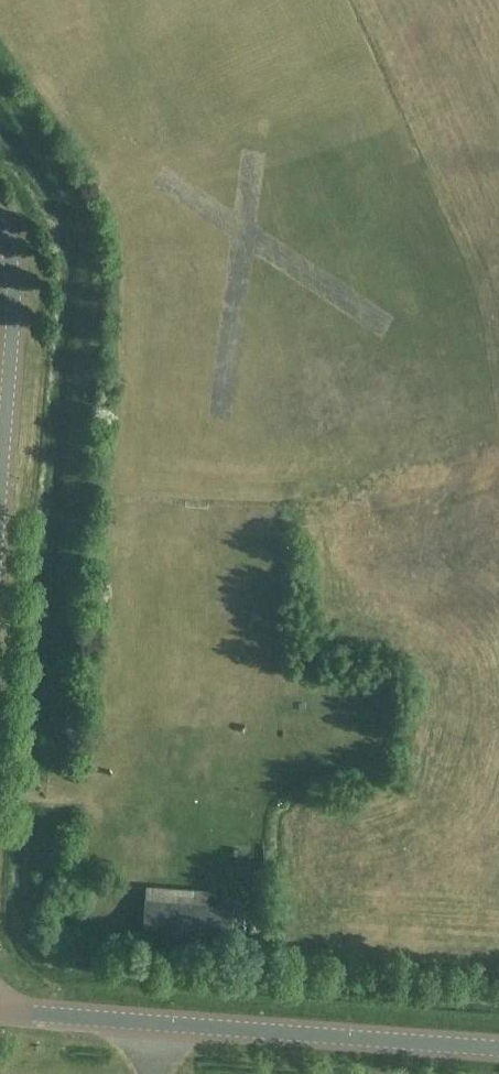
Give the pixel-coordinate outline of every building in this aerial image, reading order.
[(231,943),(233,906),(209,905),(210,890),(149,885),(145,936),(231,943)]
